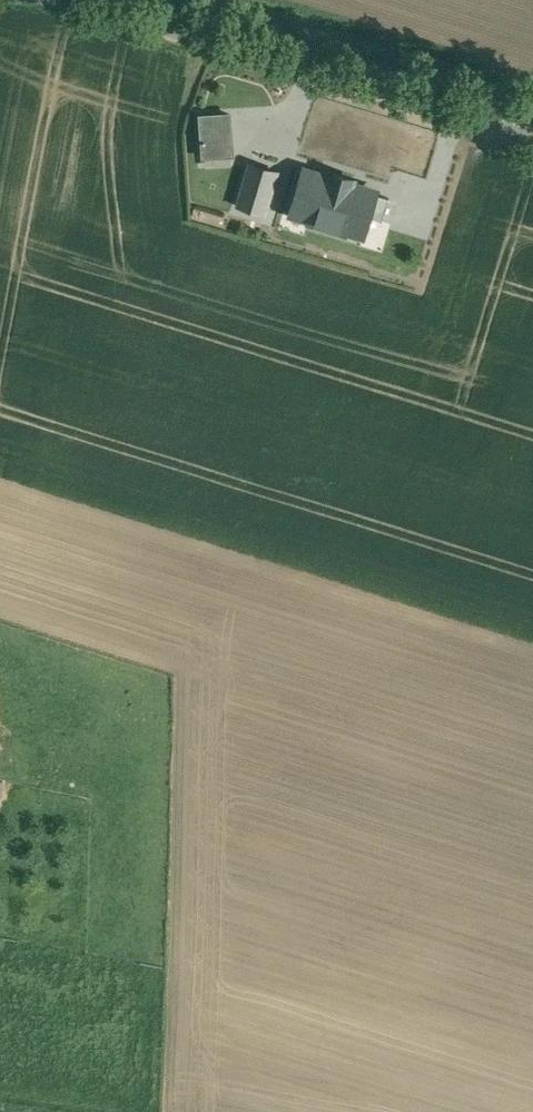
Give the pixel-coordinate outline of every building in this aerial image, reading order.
[(236,156),(233,113),(200,115),(203,158),(236,156)] [(311,113),(297,159),(371,181),(385,135),(311,113)] [(280,171),(249,162),(236,206),(267,215),(280,171)]
